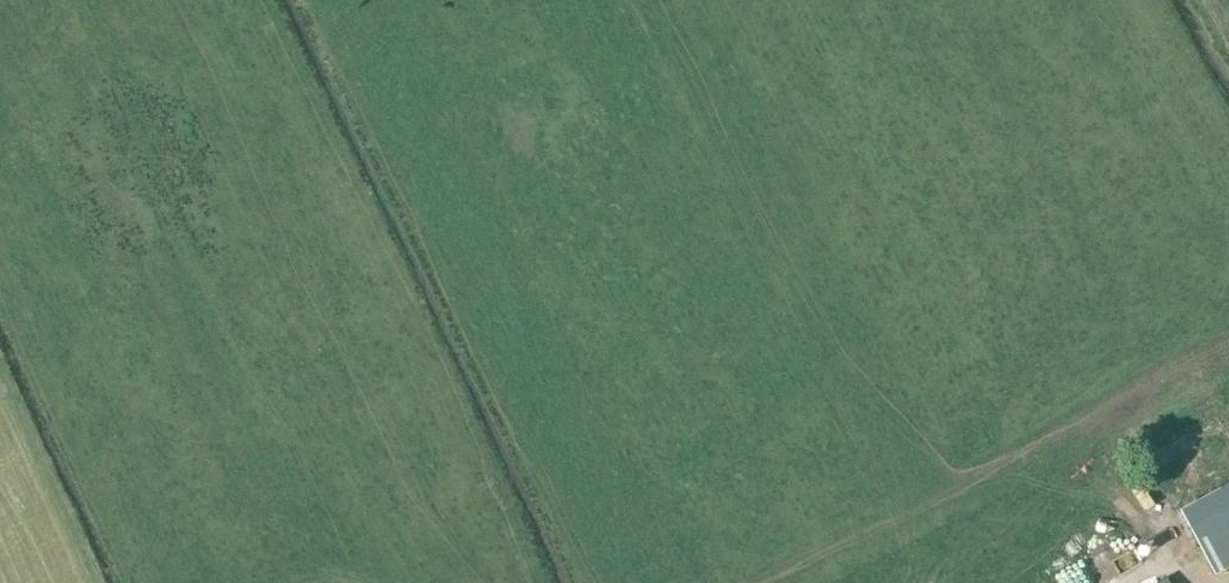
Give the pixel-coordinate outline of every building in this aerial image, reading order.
[(1177,510),(1213,573),(1228,564),(1228,482),(1177,510)]
